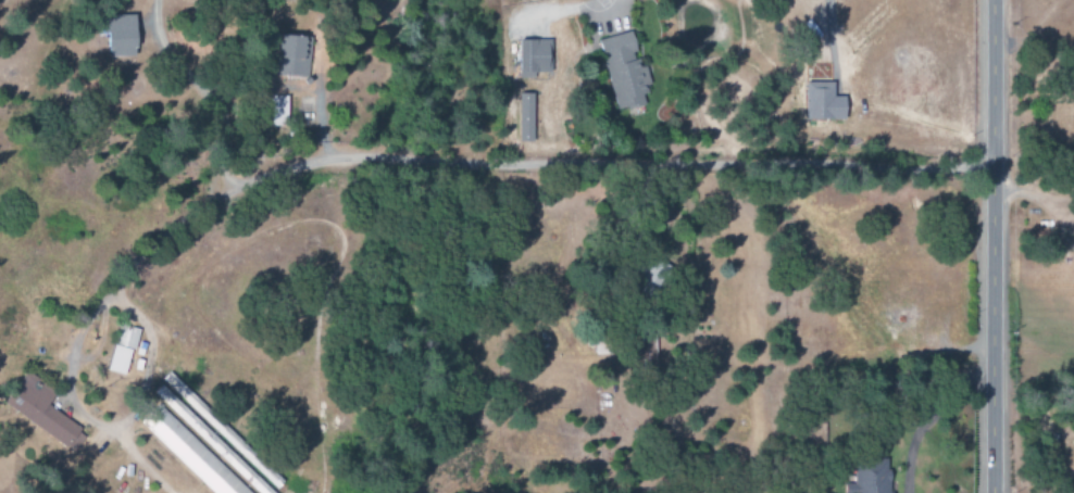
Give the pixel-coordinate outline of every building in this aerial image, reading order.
[(102,33),(108,33),(108,57),(136,57),(135,15),(102,16),(102,33)] [(599,39),(616,111),(645,105),(643,95),(651,93),(644,66),(639,67),(631,32),(599,39)] [(311,37),(279,35),(276,75),(308,77),(311,37)] [(549,39),(519,40),(520,79),(536,78),(536,73),(549,73),(549,39)] [(534,94),(519,93),(518,136),(533,137),(534,94)] [(287,96),(271,96),(271,126),(287,126),(287,96)] [(108,371),(128,375),(136,329),(117,325),(108,371)] [(4,405),(76,453),(88,434),(47,406),(56,393),(26,372),(4,405)] [(162,380),(274,485),(280,478),(169,373),(162,380)] [(153,394),(260,492),(275,492),(161,386),(153,394)] [(158,405),(140,424),(214,492),(252,492),(158,405)] [(891,459),(855,459),(854,484),(845,484),(845,492),(890,492),(891,459)]
